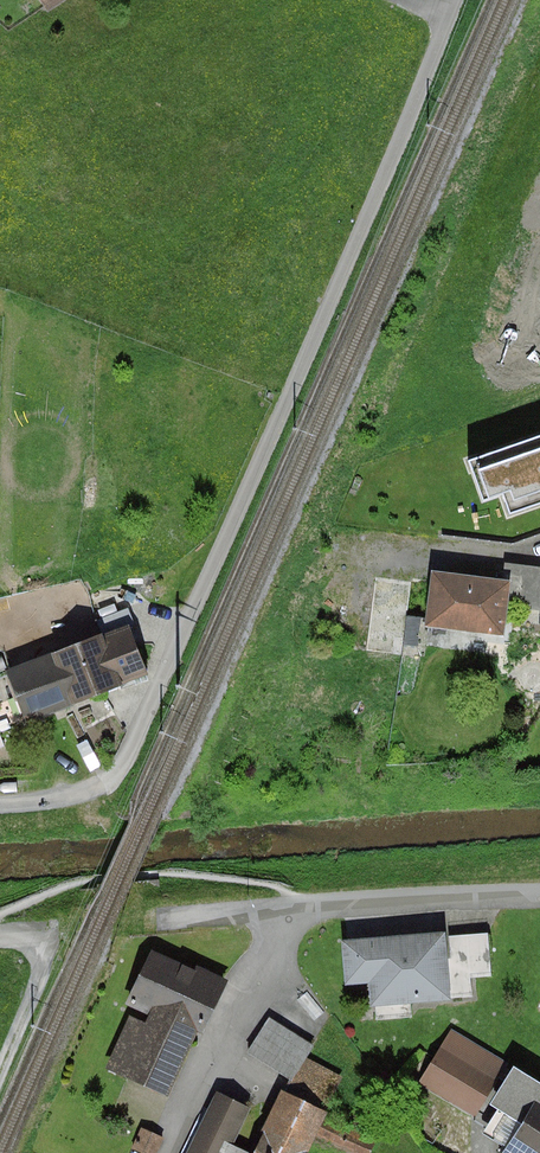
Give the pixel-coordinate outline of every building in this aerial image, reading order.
[(48,8),(60,0),(42,0),(48,8)] [(470,461),(484,503),(502,496),(509,517),(539,506),(539,436),(470,461)] [(432,571),(426,626),(505,636),(509,607),(539,610),(539,567),(518,564),(516,581),(432,571)] [(413,582),(374,577),(365,651),(404,656),(413,582)] [(128,623),(4,672),(24,724),(149,674),(128,623)] [(447,933),(343,942),(347,984),(369,982),(371,1008),(452,1001),(452,999),(447,937),(447,933)] [(488,933),(447,937),(452,999),(473,997),(471,978),(492,976),(488,933)] [(228,980),(149,946),(124,1004),(150,1015),(146,1024),(130,1017),(107,1068),(170,1096),(198,1033),(204,1035),(228,980)] [(314,1045),(269,1017),(246,1052),(290,1079),(295,1081),(307,1057),(314,1045)] [(451,1029),(418,1083),(475,1117),(507,1063),(451,1029)] [(264,1129),(308,1150),(314,1135),(352,1152),(371,1152),(377,1139),(327,1115),(346,1075),(307,1057),(295,1081),(290,1079),(285,1091),(281,1089),(262,1129),(264,1129)] [(514,1065),(488,1105),(519,1125),(501,1152),(539,1152),(539,1082),(514,1065)] [(231,1145),(249,1109),(216,1094),(187,1152),(248,1152),(231,1145)] [(151,1126),(141,1146),(156,1152),(160,1152),(169,1134),(151,1126)] [(253,1152),(306,1152),(308,1150),(264,1129),(253,1152)]
